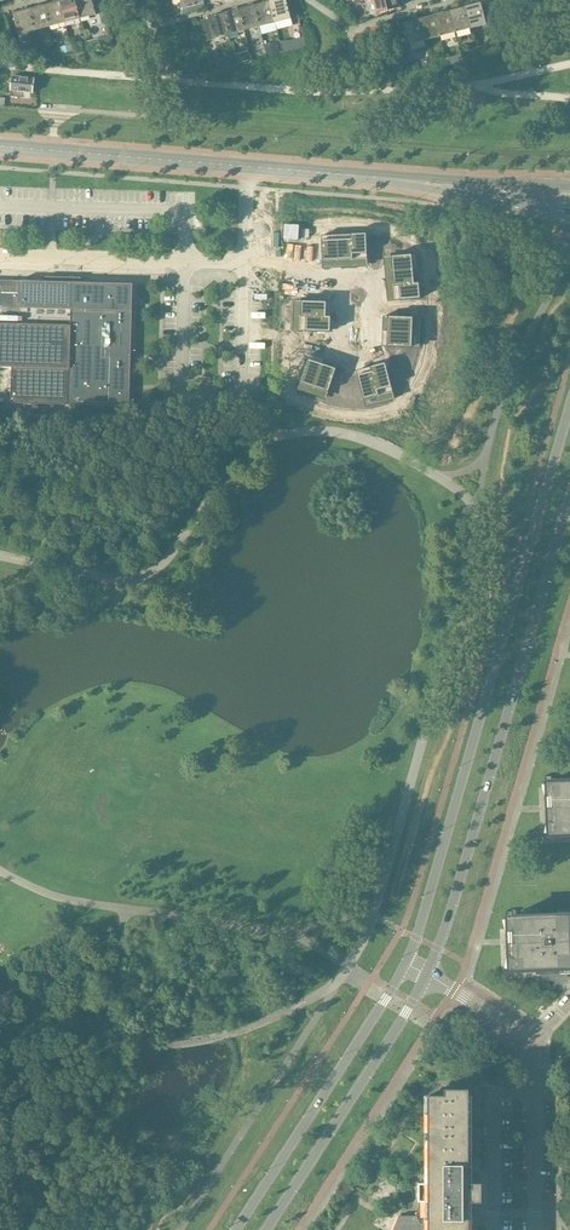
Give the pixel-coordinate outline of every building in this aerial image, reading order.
[(59,1),(65,23),(80,19),(75,0),(64,0),(59,1)] [(80,19),(96,15),(92,0),(75,0),(80,19)] [(182,9),(204,3),(203,0),(180,0),(182,9)] [(269,1),(275,23),(290,19),(286,0),(274,0),(269,1)] [(376,13),(399,7),(397,0),(373,0),(376,13)] [(59,1),(44,5),(50,27),(65,23),(59,1)] [(269,1),(254,5),(260,27),(275,23),(269,1)] [(489,8),(482,10),(480,3),(479,3),(470,6),(468,4),(464,7),(464,8),(470,29),(486,25),(485,20),(487,19),(492,18),(489,8)] [(44,5),(29,9),(34,31),(50,27),(44,5)] [(254,5),(239,9),(245,31),(260,27),(254,5)] [(464,8),(454,10),(453,8),(449,11),(449,12),(454,33),(470,29),(464,8)] [(29,9),(13,13),(18,35),(34,31),(29,9)] [(239,9),(224,13),(229,35),(245,31),(239,9)] [(449,12),(439,15),(437,12),(433,15),(434,16),(439,37),(454,33),(449,12)] [(224,13),(207,17),(208,18),(213,39),(229,35),(224,13)] [(434,16),(423,19),(422,16),(418,19),(418,20),(424,41),(439,37),(434,16)] [(208,18),(201,20),(206,41),(213,39),(208,18)] [(495,30),(492,18),(487,19),(490,31),(492,36),(496,35),(495,30)] [(418,20),(408,23),(407,20),(403,23),(403,24),(408,45),(424,41),(418,20)] [(97,39),(88,41),(90,47),(99,45),(97,39)] [(303,39),(281,44),(284,52),(305,47),(303,39)] [(277,42),(265,45),(268,56),(280,53),(277,42)] [(71,46),(61,48),(63,55),(72,52),(71,46)] [(49,50),(40,52),(42,58),(50,56),(49,50)] [(247,52),(236,54),(239,63),(249,61),(247,52)] [(219,68),(234,65),(233,56),(217,59),(219,68)] [(444,57),(430,60),(433,68),(446,65),(444,57)] [(417,61),(410,63),(412,71),(419,69),(417,61)] [(34,79),(13,76),(10,97),(23,98),(23,92),(33,93),(34,79)] [(351,234),(337,235),(338,260),(352,260),(351,234)] [(366,234),(351,234),(352,260),(367,259),(366,234)] [(337,235),(321,236),(323,261),(338,260),(337,235)] [(416,254),(391,256),(393,271),(418,269),(416,254)] [(418,269),(393,271),(394,286),(419,284),(418,269)] [(133,284),(81,283),(81,278),(53,277),(53,282),(0,280),(0,367),(12,367),(11,403),(129,407),(133,284)] [(419,284),(394,286),(395,301),(420,299),(419,284)] [(301,301),(301,316),(331,317),(331,302),(301,301)] [(301,316),(300,331),(330,332),(331,317),(301,316)] [(383,316),(382,332),(412,333),(413,318),(383,316)] [(382,332),(382,347),(412,348),(412,333),(382,332)] [(309,355),(300,383),(314,388),(323,359),(309,355)] [(323,359),(314,388),(328,392),(338,364),(323,359)] [(385,363),(371,367),(378,396),(393,392),(385,363)] [(371,367),(356,370),(363,399),(378,396),(371,367)] [(569,835),(569,781),(551,782),(551,776),(544,776),(544,788),(546,838),(553,837),(553,835),(569,835)] [(569,968),(569,914),(512,917),(512,911),(505,912),(505,929),(507,973),(514,973),(514,971),(569,968)] [(469,1201),(482,1201),(482,1182),(469,1183),(469,1089),(445,1089),(445,1095),(429,1095),(429,1182),(419,1182),(419,1201),(420,1201),(416,1216),(399,1216),(394,1229),(469,1229),(469,1201)]
